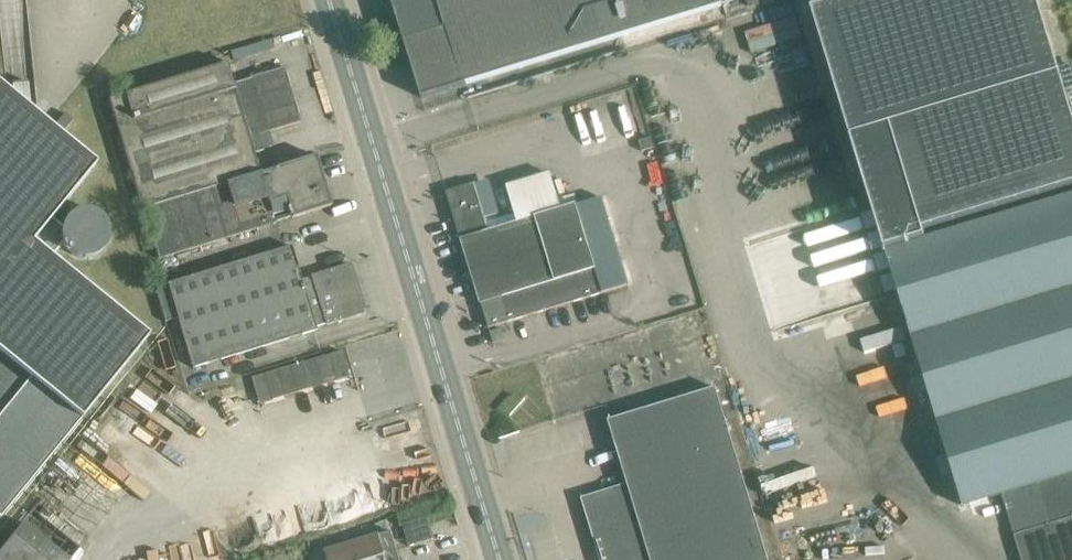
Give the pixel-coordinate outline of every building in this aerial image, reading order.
[(423,97),(728,3),(727,0),(393,0),(423,97)] [(812,9),(885,251),(922,374),(932,406),(962,506),(1002,494),(1021,557),(1022,559),(1071,559),(1071,194),(925,239),(923,231),(1071,186),(1071,114),(1037,0),(842,0),(812,9)] [(252,85),(235,90),(226,62),(108,99),(139,199),(257,163),(254,153),(264,150),(259,135),(301,122),(300,121),(295,122),(279,70),(284,68),(284,67),(250,77),(252,85)] [(149,335),(51,257),(63,243),(71,253),(81,257),(91,257),(101,252),(107,244),(110,233),(107,221),(100,213),(90,209),(79,209),(70,213),(64,220),(61,226),(52,218),(97,164),(0,85),(0,517),(149,335)] [(311,157),(316,156),(315,155),(276,167),(276,168),(261,173),(257,163),(139,199),(157,259),(331,206),(331,204),(326,206),(320,187),(327,185),(324,174),(317,176),(311,157)] [(475,182),(447,190),(481,303),(482,303),(489,327),(629,285),(617,245),(639,238),(637,230),(615,237),(603,197),(577,204),(577,203),(562,208),(551,173),(508,186),(519,221),(490,230),(475,182)] [(192,368),(313,331),(317,330),(316,326),(325,323),(326,325),(364,313),(349,263),(311,275),(311,277),(301,280),(291,245),(154,287),(164,322),(177,318),(192,368)] [(494,342),(505,339),(502,328),(491,331),(494,342)] [(252,378),(260,403),(349,376),(342,351),(252,378)] [(716,387),(630,413),(609,420),(629,483),(582,497),(582,498),(587,497),(601,545),(597,546),(600,556),(604,554),(606,559),(769,559),(716,387)] [(23,522),(0,551),(0,559),(70,559),(23,522)] [(392,530),(326,550),(329,559),(401,559),(392,530)]
